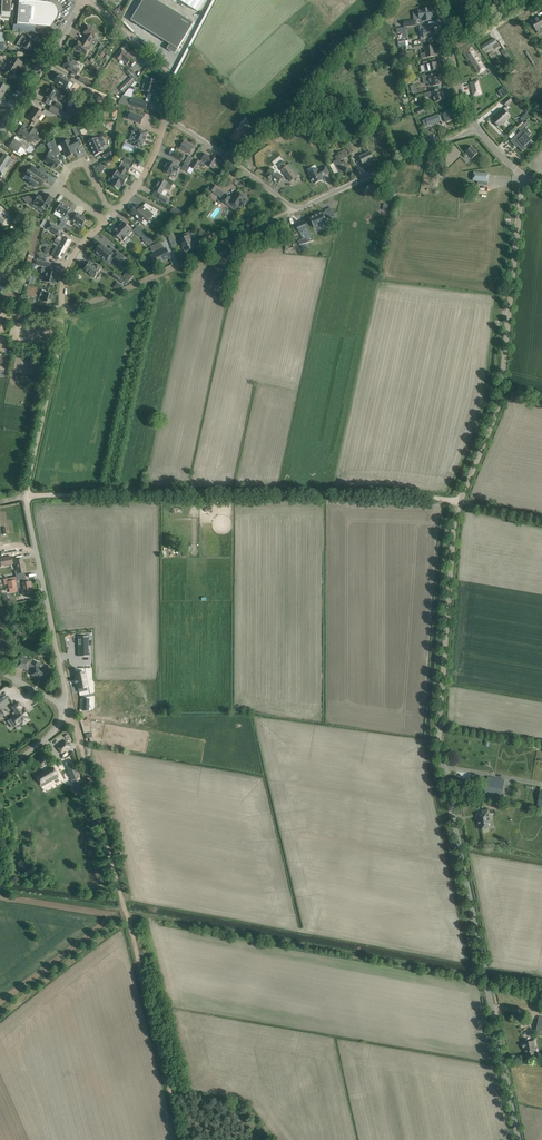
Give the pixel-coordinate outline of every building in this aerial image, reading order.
[(0,10),(1,10),(1,12),(10,13),(11,1),(2,0),(2,3),(0,3),(0,2),(0,14),(0,10)] [(17,24),(27,25),(35,26),(51,27),(54,22),(54,21),(55,20),(55,19),(56,18),(56,17),(57,16),(57,15),(57,14),(57,13),(57,12),(57,11),(57,10),(57,9),(56,8),(56,7),(55,6),(54,5),(53,5),(53,4),(52,4),(51,3),(50,3),(48,3),(47,2),(46,2),(30,1),(30,0),(27,0),(19,0),(17,24)] [(131,20),(168,43),(178,49),(194,23),(157,0),(144,0),(131,20)] [(197,12),(204,0),(177,0),(197,12)] [(116,9),(113,12),(120,18),(120,19),(120,18),(125,11),(123,10),(122,12),(118,9),(118,8),(116,9)] [(414,20),(403,21),(404,27),(423,25),(422,21),(432,20),(431,17),(432,17),(432,9),(430,9),(430,8),(421,9),(421,10),(418,10),(418,11),(413,12),(414,20)] [(531,22),(534,27),(536,31),(537,30),(541,27),(541,19),(541,16),(531,22)] [(13,24),(13,28),(20,28),(19,32),(26,33),(27,25),(17,24),(13,24)] [(86,35),(83,39),(90,44),(93,39),(98,32),(88,26),(83,33),(86,35)] [(428,26),(419,27),(420,30),(421,40),(424,40),(424,38),(428,38),(428,39),(429,39),(432,39),(432,38),(432,37),(433,37),(433,31),(434,31),(433,26),(428,26)] [(406,28),(396,29),(397,34),(402,33),(402,39),(408,39),(406,28)] [(35,48),(38,43),(31,38),(30,39),(27,37),(27,38),(25,36),(23,36),(18,45),(25,49),(29,52),(33,46),(35,48)] [(495,38),(481,47),(484,53),(488,50),(488,49),(493,45),(494,47),(495,49),(500,46),(495,38)] [(90,44),(83,39),(81,43),(78,41),(73,49),(76,50),(76,51),(79,53),(80,53),(85,56),(90,48),(88,47),(90,44)] [(425,47),(425,53),(421,53),(421,58),(437,56),(437,51),(435,52),(434,46),(425,47)] [(470,60),(479,74),(486,69),(472,47),(463,53),(468,61),(470,60)] [(121,59),(127,64),(132,58),(122,49),(115,57),(120,61),(121,59)] [(8,70),(14,74),(19,66),(20,67),(22,63),(13,57),(8,64),(7,64),(6,64),(3,68),(4,70),(7,72),(8,70)] [(86,58),(83,62),(90,66),(93,60),(89,57),(88,59),(86,58)] [(72,73),(76,75),(79,69),(75,67),(77,63),(68,58),(63,67),(72,72),(72,73)] [(438,65),(438,63),(437,63),(437,62),(431,63),(430,60),(423,62),(426,73),(438,70),(437,66),(438,65)] [(55,81),(54,82),(66,88),(66,87),(70,89),(72,84),(69,83),(70,80),(59,74),(57,77),(55,77),(54,80),(55,81)] [(424,84),(431,83),(432,87),(441,85),(441,82),(442,81),(441,77),(440,78),(440,77),(435,78),(434,74),(422,76),(423,81),(424,84)] [(93,84),(81,76),(79,80),(91,87),(93,84)] [(148,78),(146,84),(144,83),(142,90),(144,91),(154,94),(155,89),(156,90),(157,86),(156,85),(157,81),(148,78)] [(470,82),(473,96),(481,94),(478,81),(470,82)] [(44,96),(53,101),(59,92),(49,86),(45,92),(46,93),(44,96)] [(439,89),(424,93),(425,98),(433,95),(435,103),(446,99),(443,92),(440,93),(439,89)] [(124,95),(119,103),(129,105),(128,106),(129,106),(133,107),(136,108),(138,109),(139,107),(146,109),(148,102),(132,98),(124,95)] [(509,97),(503,103),(506,106),(512,101),(511,100),(514,98),(512,96),(509,98),(509,97)] [(55,101),(52,106),(59,110),(62,111),(64,106),(55,101)] [(77,111),(71,108),(73,104),(69,102),(64,111),(74,116),(77,111)] [(51,106),(49,111),(57,115),(63,118),(66,113),(62,111),(59,110),(52,106),(51,106)] [(35,108),(28,117),(35,123),(43,113),(35,108)] [(499,115),(493,120),(499,127),(503,123),(503,124),(507,120),(506,120),(510,116),(503,109),(498,114),(499,115)] [(125,118),(141,124),(143,117),(127,111),(125,118)] [(440,120),(444,118),(446,123),(453,120),(449,112),(439,116),(438,114),(422,121),(425,127),(441,121),(440,120)] [(521,133),(512,141),(517,147),(522,152),(527,147),(525,145),(525,144),(524,145),(523,143),(529,138),(528,137),(529,137),(532,134),(526,128),(523,125),(518,129),(521,133)] [(22,127),(18,133),(22,136),(22,137),(24,138),(25,138),(31,143),(34,139),(38,141),(42,135),(29,126),(27,130),(22,127)] [(239,127),(230,138),(236,143),(244,133),(245,132),(239,127)] [(133,132),(130,140),(134,141),(133,143),(135,144),(134,145),(135,146),(140,148),(141,145),(142,146),(144,140),(145,141),(147,137),(146,137),(147,132),(139,129),(139,130),(134,128),(132,132),(133,132)] [(97,138),(89,141),(95,156),(104,152),(101,147),(100,143),(104,141),(102,136),(98,138),(97,138)] [(30,154),(35,149),(21,139),(19,142),(14,139),(9,147),(20,154),(23,149),(26,151),(29,153),(30,154)] [(60,144),(66,157),(75,153),(73,148),(75,147),(75,148),(79,146),(76,139),(70,142),(69,140),(60,144)] [(47,158),(44,162),(49,165),(49,166),(51,167),(52,168),(52,167),(54,169),(54,168),(55,169),(56,167),(56,168),(58,165),(60,162),(56,160),(58,158),(57,156),(60,154),(54,141),(50,142),(54,150),(52,152),(50,150),(45,157),(47,158)] [(180,148),(190,154),(194,147),(184,141),(180,148)] [(346,149),(347,148),(350,154),(354,152),(349,143),(344,145),(346,149)] [(466,158),(469,155),(472,159),(478,153),(472,147),(466,152),(463,155),(466,158)] [(359,156),(360,159),(363,164),(373,159),(370,152),(369,152),(368,148),(364,149),(366,153),(359,156)] [(336,166),(332,168),(335,175),(339,173),(340,174),(350,169),(348,164),(347,161),(347,162),(346,160),(341,163),(341,161),(342,160),(341,160),(348,156),(345,149),(341,151),(342,153),(339,155),(335,157),(337,160),(333,162),(336,166)] [(1,171),(5,166),(7,167),(12,160),(10,159),(10,158),(4,154),(0,160),(0,171),(1,171)] [(213,169),(218,161),(214,158),(213,158),(205,154),(201,160),(206,164),(206,165),(213,169)] [(184,163),(188,165),(193,158),(189,155),(184,163)] [(191,167),(195,170),(201,162),(197,159),(191,167)] [(169,174),(171,175),(173,171),(177,173),(180,167),(177,165),(170,161),(168,164),(167,164),(165,167),(166,168),(165,171),(166,172),(165,173),(168,175),(169,174)] [(284,161),(278,166),(282,170),(290,181),(296,177),(287,165),(284,161)] [(453,176),(459,173),(456,168),(455,168),(452,161),(446,163),(446,162),(443,164),(441,165),(444,171),(440,172),(443,179),(452,175),(453,176)] [(131,168),(122,163),(120,167),(122,168),(120,172),(118,171),(115,176),(116,177),(112,185),(119,189),(121,185),(123,186),(125,183),(128,177),(124,175),(127,171),(129,172),(131,168)] [(190,167),(184,163),(181,169),(187,172),(190,167)] [(41,186),(46,178),(37,172),(39,170),(32,165),(27,174),(30,176),(29,177),(31,178),(28,182),(35,186),(37,183),(41,186)] [(102,173),(105,167),(101,165),(100,167),(98,166),(97,169),(98,170),(97,171),(102,173)] [(315,165),(307,169),(309,173),(311,178),(311,179),(311,180),(312,181),(313,181),(314,184),(322,179),(321,177),(329,173),(327,168),(325,166),(318,169),(318,168),(317,169),(315,165)] [(283,177),(271,168),(270,170),(269,170),(267,172),(268,173),(267,175),(266,176),(271,180),(272,179),(278,184),(283,177)] [(474,172),(473,181),(478,181),(477,184),(487,186),(489,174),(474,172)] [(158,184),(155,190),(160,193),(161,194),(162,193),(165,195),(167,191),(164,189),(165,187),(169,190),(171,186),(167,183),(165,181),(160,178),(157,183),(158,184)] [(436,181),(429,179),(426,192),(433,194),(436,181)] [(209,189),(214,193),(218,188),(213,184),(209,189)] [(233,199),(226,194),(221,200),(227,204),(229,201),(238,208),(240,206),(243,208),(248,201),(244,198),(245,197),(238,192),(233,199)] [(28,204),(32,200),(34,202),(39,205),(39,206),(38,206),(45,210),(45,209),(46,210),(51,203),(50,203),(53,198),(46,193),(46,194),(44,197),(42,198),(38,196),(38,195),(35,200),(33,199),(34,199),(31,196),(22,198),(28,204)] [(158,199),(168,204),(168,205),(170,200),(160,195),(158,199)] [(62,217),(60,220),(66,224),(66,223),(68,220),(70,216),(67,214),(70,209),(61,203),(55,211),(61,214),(60,216),(62,217)] [(152,206),(148,210),(143,206),(141,208),(138,205),(136,208),(135,207),(133,210),(134,210),(132,213),(142,222),(145,218),(149,221),(152,217),(159,209),(152,206)] [(170,212),(179,217),(180,218),(183,212),(173,207),(170,212)] [(318,214),(311,218),(315,228),(328,222),(323,212),(318,214)] [(86,219),(77,213),(72,221),(81,227),(86,219)] [(298,223),(295,224),(298,229),(299,231),(300,231),(301,235),(305,233),(308,239),(304,241),(303,239),(299,240),(298,241),(300,245),(314,240),(305,220),(299,223),(298,223)] [(63,228),(50,221),(49,224),(59,229),(62,230),(63,228)] [(124,222),(123,223),(118,228),(118,227),(114,232),(114,233),(114,234),(113,235),(118,239),(119,238),(122,241),(122,240),(124,241),(128,236),(127,235),(132,229),(124,222)] [(59,229),(49,224),(47,228),(57,234),(59,229)] [(73,228),(66,224),(63,228),(70,232),(73,228)] [(142,233),(137,227),(134,231),(139,236),(140,235),(142,233)] [(183,245),(182,246),(184,251),(186,250),(186,251),(194,247),(192,242),(197,240),(192,230),(184,234),(186,237),(180,239),(183,245)] [(142,233),(140,235),(144,239),(143,240),(149,246),(153,241),(143,232),(142,233)] [(172,234),(168,235),(172,246),(176,244),(172,234)] [(56,238),(53,243),(67,251),(72,241),(63,236),(61,240),(56,238)] [(67,251),(53,243),(53,244),(56,245),(51,254),(61,260),(67,251)] [(98,246),(95,249),(96,250),(95,251),(99,255),(102,258),(102,257),(107,261),(111,256),(120,263),(125,258),(117,251),(114,254),(109,250),(106,246),(105,247),(101,243),(99,247),(98,246)] [(155,259),(158,263),(170,257),(166,248),(151,255),(153,260),(155,259)] [(13,266),(12,272),(12,273),(20,274),(23,262),(27,252),(23,250),(19,249),(16,258),(15,258),(13,266)] [(25,268),(25,269),(30,270),(30,269),(34,254),(29,253),(25,268)] [(46,274),(44,281),(54,284),(55,277),(56,277),(57,271),(47,269),(47,268),(49,268),(50,263),(47,262),(48,257),(38,254),(35,265),(42,267),(41,272),(46,274)] [(100,277),(103,273),(100,271),(102,267),(98,265),(96,267),(89,262),(83,270),(90,274),(90,275),(95,278),(97,275),(100,277)] [(113,275),(112,276),(118,280),(123,283),(125,280),(120,277),(114,273),(113,274),(113,275)] [(6,293),(7,287),(0,286),(0,305),(19,306),(20,295),(6,293)] [(28,287),(26,294),(35,296),(37,289),(28,287)] [(37,295),(39,295),(39,296),(44,297),(43,302),(50,304),(52,295),(45,293),(38,291),(37,295)] [(1,566),(13,564),(11,556),(0,559),(1,566)] [(16,577),(16,580),(19,579),(18,573),(25,572),(22,559),(15,561),(17,571),(15,571),(16,577)] [(16,577),(7,579),(9,589),(23,586),(24,589),(22,589),(23,595),(33,593),(30,581),(26,582),(25,578),(19,579),(16,580),(16,577)] [(88,637),(78,637),(78,639),(78,656),(89,656),(88,637)] [(35,666),(29,663),(29,660),(18,659),(17,668),(28,670),(28,666),(34,668),(31,674),(46,680),(50,672),(46,671),(48,666),(37,661),(35,666)] [(84,672),(75,674),(78,688),(87,686),(84,672)] [(17,714),(8,721),(13,728),(17,724),(16,724),(21,720),(24,724),(29,720),(26,715),(27,714),(24,710),(23,711),(21,708),(22,707),(18,702),(11,707),(17,714)] [(65,741),(57,747),(61,753),(64,751),(64,750),(67,748),(67,749),(70,747),(65,741)] [(67,766),(72,779),(78,776),(73,764),(67,766)] [(43,772),(36,776),(41,784),(46,781),(47,784),(58,777),(52,767),(43,772)] [(484,796),(502,799),(505,780),(488,777),(484,796)] [(53,787),(56,786),(53,780),(42,786),(45,792),(53,787)] [(482,814),(478,815),(480,824),(478,824),(479,829),(485,828),(492,827),(490,813),(489,809),(482,810),(482,814)] [(536,1054),(534,1040),(524,1043),(522,1043),(523,1048),(525,1048),(526,1056),(536,1054)]
